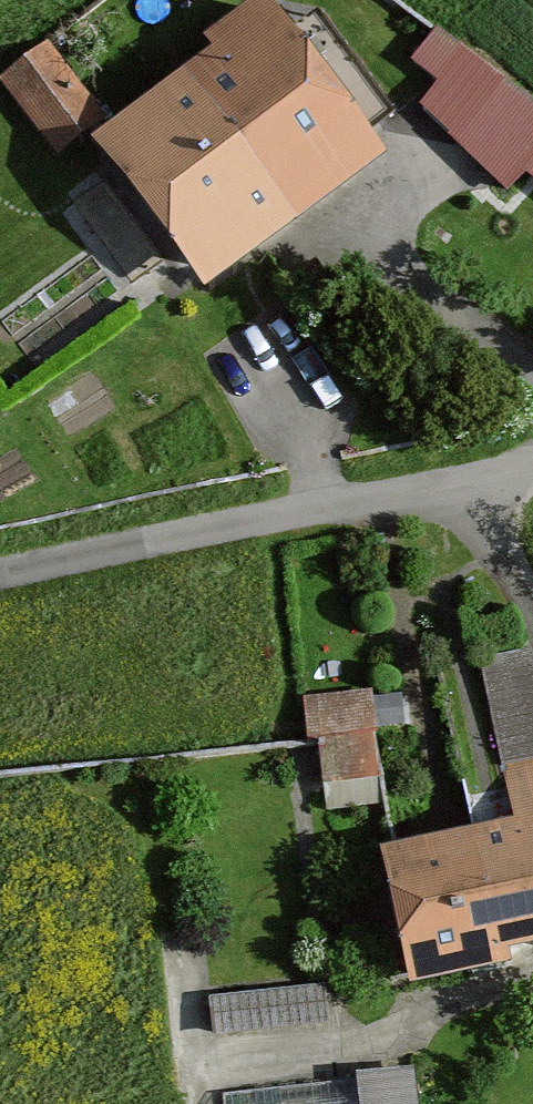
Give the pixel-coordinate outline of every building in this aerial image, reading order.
[(200,99),(280,206),(359,146),(257,10),(211,45),(233,74),(200,99)] [(483,67),(436,32),(415,59),(462,95),(483,67)] [(98,119),(44,48),(6,78),(58,149),(98,119)] [(503,84),(453,137),(507,189),(532,161),(532,145),(522,134),(532,123),(532,106),(503,84)] [(280,206),(200,99),(119,159),(199,266),(280,206)] [(511,750),(532,747),(532,642),(494,649),(511,750)] [(371,693),(306,701),(311,744),(322,743),(326,781),(380,771),(372,736),(376,735),(371,693)] [(394,864),(418,974),(505,955),(504,950),(532,943),(532,766),(505,772),(520,837),(394,864)] [(324,987),(212,999),(216,1032),(328,1020),(324,987)] [(410,1072),(223,1093),(224,1103),(413,1103),(410,1072)]
